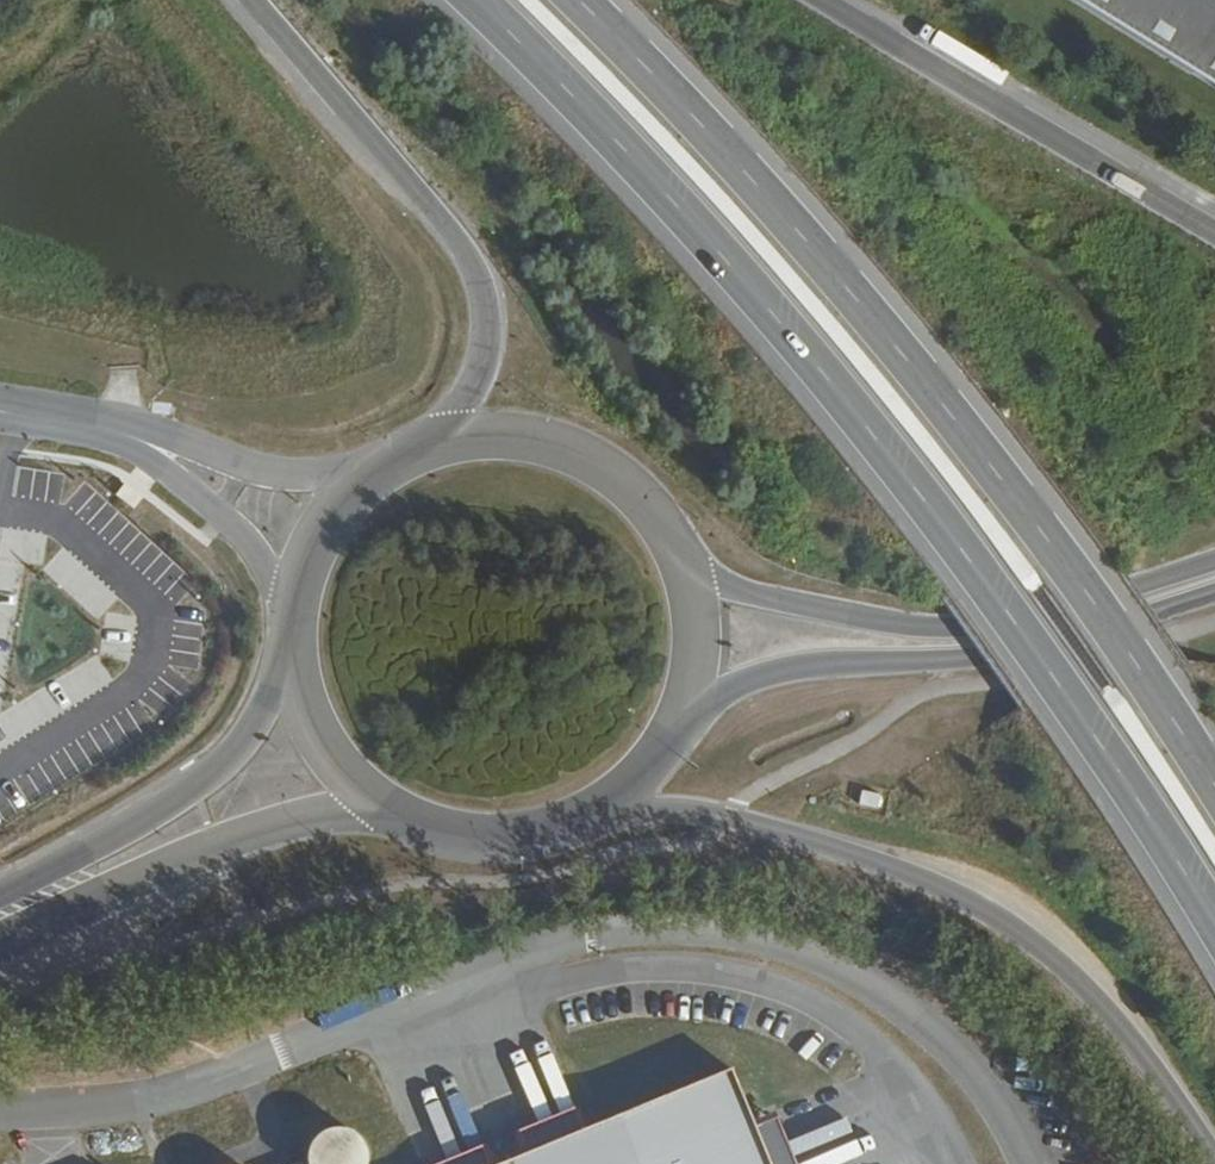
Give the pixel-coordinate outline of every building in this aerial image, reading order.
[(1200,85),(1214,95),(1214,0),(1061,0),(1200,85)] [(732,1080),(589,1138),(526,1163),(766,1163),(732,1080)] [(523,1163),(526,1163),(589,1138),(580,1115),(516,1142),(523,1163)] [(361,1157),(353,1148),(346,1145),(337,1143),(330,1144),(324,1147),(319,1150),(314,1157),(311,1163),(363,1163),(361,1157)] [(485,1152),(456,1163),(490,1163),(485,1152)]
